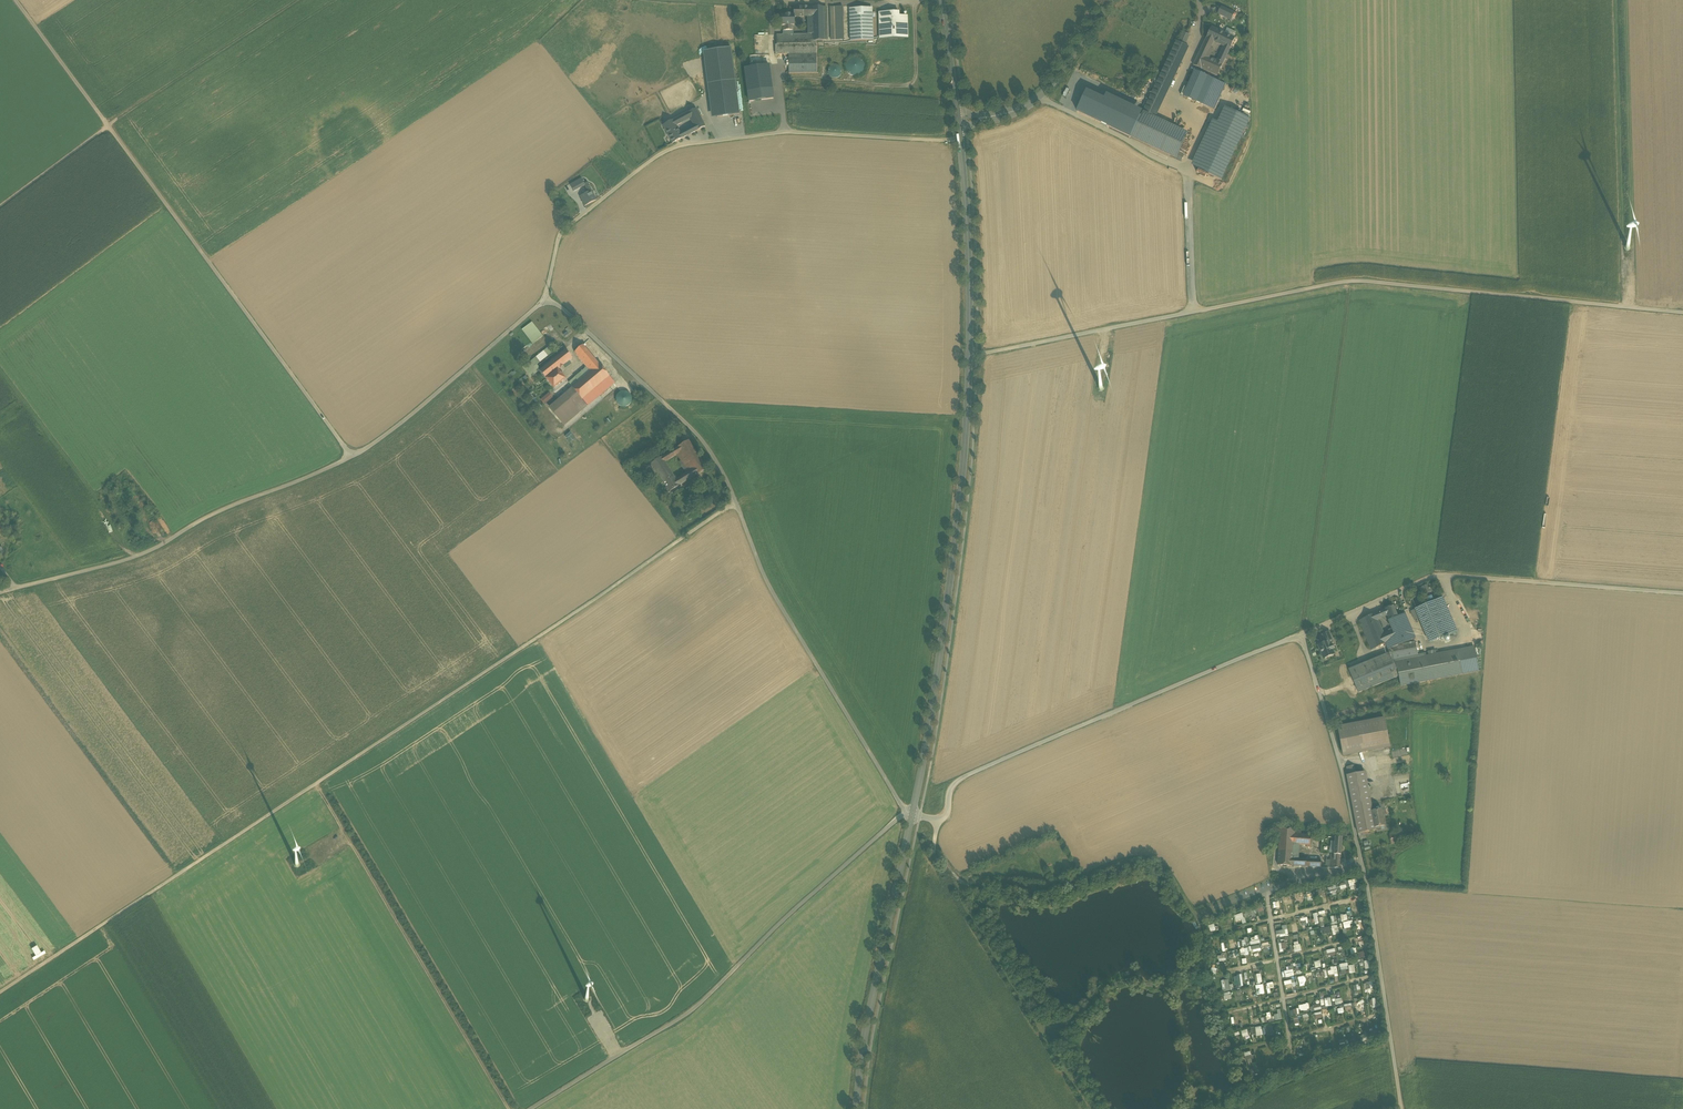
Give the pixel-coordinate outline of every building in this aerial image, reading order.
[(794,16),(794,17),(803,17),(803,7),(793,8),(793,16),(794,16)] [(842,7),(812,8),(812,35),(812,42),(816,41),(822,41),(824,41),(843,40),(842,7)] [(1235,13),(1221,7),(1217,14),(1231,21),(1235,13)] [(872,9),(849,9),(850,41),(873,41),(872,9)] [(898,13),(878,13),(879,39),(907,39),(907,16),(898,16),(898,13)] [(793,16),(781,16),(781,27),(783,27),(793,26),(794,26),(794,17),(794,16),(793,16)] [(1235,39),(1211,27),(1206,38),(1214,42),(1224,47),(1230,50),(1235,39)] [(1183,32),(1179,43),(1185,46),(1190,36),(1183,32)] [(770,35),(754,36),(754,56),(769,55),(770,35)] [(812,42),(812,35),(808,35),(793,35),(783,35),(776,36),(776,46),(777,55),(788,55),(816,54),(816,44),(816,41),(812,42)] [(1203,43),(1212,47),(1214,42),(1206,38),(1203,43)] [(1179,43),(1176,41),(1156,84),(1168,90),(1189,48),(1185,46),(1179,43)] [(1203,43),(1199,53),(1207,56),(1211,48),(1212,47),(1203,43)] [(1220,56),(1226,59),(1230,50),(1224,47),(1220,56)] [(730,48),(702,52),(711,118),(739,114),(730,48)] [(1208,72),(1214,60),(1210,58),(1207,56),(1199,53),(1193,66),(1208,72)] [(816,73),(816,54),(788,55),(788,74),(816,73)] [(1220,56),(1218,61),(1214,60),(1208,72),(1217,76),(1224,63),(1226,59),(1220,56)] [(854,57),(852,58),(849,59),(847,61),(846,64),(845,66),(846,69),(847,72),(848,74),(851,76),(854,76),(856,76),(859,75),(862,74),(863,71),(864,69),(864,66),(864,63),(862,61),(860,59),(857,58),(854,57)] [(833,65),(831,66),(829,68),(828,70),(828,72),(828,75),(830,77),(832,78),(835,79),(837,78),(839,77),(841,75),(842,72),(841,70),(840,68),(838,66),(836,65),(833,65)] [(769,66),(744,69),(749,102),(773,99),(769,66)] [(1207,77),(1195,71),(1183,97),(1196,102),(1207,77)] [(1225,85),(1207,77),(1196,102),(1213,110),(1225,85)] [(1168,90),(1156,84),(1143,112),(1155,118),(1168,90)] [(696,103),(685,109),(688,113),(696,109),(698,108),(696,103)] [(1250,120),(1225,108),(1217,123),(1196,168),(1221,180),(1250,120)] [(685,109),(676,113),(678,118),(682,124),(691,119),(688,113),(685,109)] [(696,109),(688,113),(691,119),(694,125),(697,131),(705,127),(696,109)] [(643,114),(647,121),(655,117),(652,110),(643,114)] [(1155,118),(1143,112),(1141,117),(1186,139),(1189,133),(1155,118)] [(663,125),(678,118),(676,113),(661,121),(663,125)] [(1186,139),(1141,117),(1131,137),(1176,159),(1179,154),(1186,139)] [(669,136),(678,131),(676,127),(682,124),(678,118),(663,125),(669,136)] [(1196,168),(1217,123),(1212,120),(1191,166),(1196,168)] [(691,135),(697,131),(694,125),(688,129),(691,135)] [(678,131),(669,136),(670,138),(673,143),(673,144),(683,138),(680,134),(678,131)] [(584,185),(585,185),(582,179),(571,185),(574,191),(584,186),(584,185)] [(588,193),(580,197),(585,206),(597,200),(596,199),(593,194),(592,191),(588,193)] [(521,330),(531,341),(541,333),(531,322),(521,330)] [(591,371),(598,365),(582,346),(574,352),(587,367),(591,371)] [(524,366),(528,371),(553,352),(548,348),(524,366)] [(539,370),(545,378),(557,369),(557,370),(572,358),(566,350),(539,370)] [(572,389),(550,409),(565,426),(613,382),(598,365),(591,371),(572,389)] [(591,371),(587,367),(568,384),(572,389),(591,371)] [(557,369),(545,378),(553,388),(564,379),(557,370),(557,369)] [(628,408),(632,395),(618,391),(614,404),(628,408)] [(541,401),(545,405),(553,398),(550,394),(541,401)] [(688,441),(678,447),(681,452),(692,469),(696,475),(705,469),(688,441)] [(678,447),(661,457),(665,463),(677,455),(681,452),(678,447)] [(692,469),(681,452),(677,455),(688,472),(692,469)] [(663,482),(673,476),(665,463),(661,457),(651,464),(663,482)] [(688,472),(676,480),(680,485),(696,475),(692,469),(688,472)] [(663,482),(669,492),(680,485),(676,480),(673,476),(663,482)] [(1433,595),(1431,587),(1429,588),(1428,585),(1420,587),(1424,598),(1433,595)] [(1443,598),(1415,609),(1429,643),(1457,632),(1443,598)] [(1393,606),(1383,610),(1386,616),(1388,622),(1398,618),(1397,615),(1393,606)] [(1418,655),(1415,642),(1400,645),(1415,638),(1404,612),(1397,615),(1398,618),(1406,636),(1397,640),(1386,645),(1384,646),(1384,647),(1387,646),(1390,653),(1399,676),(1401,686),(1478,671),(1474,647),(1425,656),(1425,654),(1418,655)] [(1383,635),(1376,621),(1374,615),(1364,619),(1377,649),(1384,646),(1386,645),(1383,635)] [(1388,622),(1391,628),(1393,631),(1397,640),(1406,636),(1398,618),(1388,622)] [(1371,651),(1377,649),(1364,619),(1359,621),(1371,651)] [(1389,632),(1383,635),(1386,645),(1397,640),(1393,631),(1389,632)] [(1329,633),(1321,636),(1324,644),(1332,640),(1329,633)] [(1331,646),(1329,642),(1317,647),(1320,655),(1322,660),(1326,658),(1329,657),(1334,655),(1332,650),(1334,649),(1332,646),(1331,646)] [(1390,653),(1349,670),(1358,693),(1399,676),(1390,653)] [(1385,719),(1336,728),(1343,760),(1391,751),(1385,719)] [(1354,766),(1346,768),(1348,775),(1347,776),(1358,834),(1375,831),(1365,773),(1356,774),(1354,766)] [(1381,810),(1372,812),(1375,828),(1385,826),(1381,810)] [(1310,848),(1310,836),(1295,836),(1295,831),(1279,830),(1277,867),(1292,868),(1322,869),(1322,860),(1318,860),(1317,857),(1310,857),(1309,859),(1299,859),(1300,847),(1310,848)] [(1342,839),(1331,839),(1330,861),(1327,860),(1326,868),(1340,869),(1342,839)] [(1349,890),(1358,889),(1358,879),(1348,880),(1349,890)] [(1334,884),(1335,886),(1327,888),(1328,894),(1332,893),(1332,896),(1337,895),(1336,893),(1341,892),(1340,889),(1349,888),(1347,882),(1334,884)] [(1297,902),(1304,901),(1303,893),(1295,895),(1297,902)] [(1264,910),(1262,904),(1253,907),(1255,913),(1264,910)] [(1234,915),(1235,922),(1241,920),(1242,924),(1245,923),(1243,913),(1234,915)] [(1351,927),(1350,924),(1353,924),(1352,920),(1343,923),(1344,929),(1351,927)] [(1357,931),(1363,930),(1361,920),(1354,922),(1355,927),(1357,926),(1357,931)] [(1287,925),(1282,925),(1282,930),(1278,931),(1278,937),(1288,936),(1287,925)] [(1300,937),(1301,940),(1306,939),(1307,941),(1311,940),(1309,932),(1293,935),(1294,938),(1300,937)] [(1258,935),(1254,936),(1254,937),(1250,938),(1251,945),(1260,943),(1258,935)] [(1244,941),(1229,943),(1230,949),(1249,946),(1248,937),(1244,938),(1244,941)] [(1336,948),(1326,950),(1327,956),(1335,955),(1335,959),(1333,959),(1333,963),(1338,962),(1336,948)] [(1345,970),(1349,969),(1347,963),(1339,964),(1341,975),(1346,974),(1345,970)] [(1285,977),(1294,975),(1292,966),(1288,967),(1289,970),(1284,971),(1285,977)] [(1331,971),(1328,971),(1328,975),(1334,974),(1334,976),(1338,976),(1337,966),(1330,967),(1331,971)] [(1237,975),(1237,977),(1234,977),(1234,986),(1236,986),(1237,989),(1240,989),(1240,986),(1243,986),(1242,974),(1237,975)] [(1292,984),(1293,987),(1296,986),(1294,979),(1284,981),(1285,985),(1292,984)] [(1234,991),(1233,984),(1229,985),(1228,980),(1221,980),(1222,992),(1234,991)] [(1257,995),(1264,994),(1263,985),(1255,985),(1257,995)] [(1351,991),(1345,993),(1346,1000),(1343,1000),(1343,1003),(1353,1002),(1351,991)] [(1342,1003),(1342,998),(1335,999),(1335,995),(1332,995),(1333,1002),(1335,1001),(1336,1004),(1342,1003)] [(1344,1004),(1345,1010),(1352,1009),(1352,1008),(1364,1007),(1364,1001),(1344,1004)] [(1267,1020),(1272,1019),(1271,1015),(1260,1018),(1262,1023),(1267,1022),(1267,1020)] [(1272,1025),(1262,1027),(1264,1036),(1274,1034),(1272,1025)] [(1251,1028),(1253,1036),(1263,1034),(1261,1026),(1251,1028)] [(1258,1072),(1255,1055),(1247,1056),(1250,1073),(1258,1072)]
